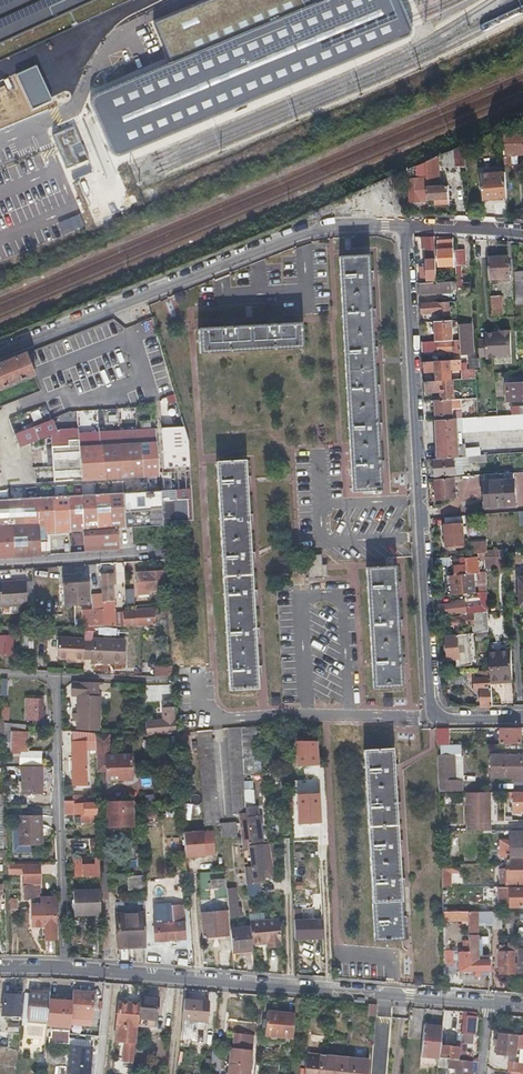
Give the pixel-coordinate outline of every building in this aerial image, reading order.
[(95,0),(0,0),(0,43),(95,0)] [(171,63),(94,95),(91,98),(92,105),(111,153),(116,156),(123,155),(407,37),(411,33),(410,27),(407,21),(401,5),(399,0),(323,0),(304,8),(303,4),(309,1),(308,0),(210,0),(155,23),(171,63)] [(36,67),(16,76),(32,109),(52,100),(36,67)] [(75,125),(54,135),(68,167),(89,158),(75,125)] [(503,148),(505,164),(511,163),(511,155),(522,154),(522,132),(502,133),(503,148)] [(16,187),(7,159),(0,161),(0,192),(16,187)] [(475,172),(467,172),(468,184),(475,184),(475,172)] [(505,172),(493,173),(481,174),(483,198),(507,197),(505,172)] [(409,180),(409,191),(410,202),(421,202),(420,192),(427,192),(427,187),(420,187),(420,179),(409,180)] [(427,187),(427,192),(427,199),(434,199),(448,198),(448,186),(427,187)] [(438,266),(441,266),(444,266),(444,269),(447,269),(446,266),(455,266),(454,241),(437,242),(438,266)] [(425,244),(425,281),(425,284),(436,284),(436,281),(434,243),(425,244)] [(362,494),(366,494),(371,493),(371,494),(379,493),(366,255),(339,257),(351,492),(362,491),(362,494)] [(508,256),(488,258),(489,273),(489,281),(509,280),(508,256)] [(489,273),(488,258),(480,258),(481,274),(489,273)] [(514,271),(515,305),(522,305),(522,271),(514,271)] [(436,284),(425,284),(419,284),(420,295),(448,294),(447,283),(436,284)] [(491,316),(497,316),(502,315),(501,296),(490,297),(491,316)] [(421,313),(430,313),(438,312),(439,315),(448,315),(447,302),(421,303),(421,313)] [(452,340),(451,330),(451,320),(436,321),(437,341),(452,340)] [(302,351),(300,324),(198,330),(200,356),(302,351)] [(458,325),(459,340),(460,354),(460,355),(472,354),(470,324),(458,325)] [(485,333),(486,358),(511,357),(509,330),(499,330),(499,332),(485,333)] [(460,354),(459,340),(453,340),(453,342),(437,343),(437,341),(422,341),(422,352),(453,351),(454,354),(460,354)] [(0,364),(0,389),(34,376),(26,355),(0,364)] [(436,372),(436,381),(450,380),(450,372),(456,371),(456,379),(462,379),(460,360),(424,362),(425,373),(436,372)] [(442,392),(442,399),(451,399),(454,399),(454,380),(450,380),(436,381),(425,381),(426,393),(439,392),(442,392)] [(522,401),(522,383),(509,384),(509,401),(522,401)] [(434,400),(435,420),(452,419),(451,399),(442,399),(440,400),(434,400)] [(512,416),(522,415),(522,406),(512,407),(512,416)] [(465,450),(465,446),(458,446),(457,432),(522,429),(522,415),(512,416),(452,419),(435,420),(438,459),(454,458),(465,457),(465,450)] [(19,434),(24,447),(54,436),(57,435),(58,435),(52,422),(19,434)] [(187,440),(183,426),(160,428),(163,468),(189,466),(187,440)] [(159,475),(155,428),(58,435),(57,435),(54,436),(52,442),(57,442),(57,447),(52,447),(54,482),(159,475)] [(480,449),(465,450),(465,457),(480,456),(480,449)] [(455,476),(454,458),(438,459),(433,459),(435,477),(455,476)] [(228,691),(256,690),(244,461),(216,462),(228,691)] [(483,475),(484,492),(485,508),(514,506),(512,474),(483,475)] [(436,497),(439,497),(442,497),(443,499),(455,499),(453,477),(435,479),(436,497)] [(483,478),(470,478),(470,491),(483,491),(483,478)] [(160,490),(66,496),(0,500),(0,557),(38,555),(37,542),(46,541),(46,535),(56,534),(57,554),(63,554),(62,533),(82,531),(83,551),(117,549),(116,529),(162,526),(161,522),(192,520),(190,488),(160,490)] [(446,545),(455,544),(464,544),(462,523),(463,523),(463,516),(443,518),(446,545)] [(485,557),(505,556),(505,553),(504,551),(486,551),(485,542),(471,543),(472,554),(484,553),(485,557)] [(518,566),(522,566),(522,552),(505,553),(505,556),(505,567),(518,566)] [(448,566),(448,558),(438,557),(437,565),(448,566)] [(460,566),(458,566),(455,566),(456,575),(451,575),(453,595),(474,593),(472,573),(478,573),(476,558),(460,559),(460,566)] [(400,687),(393,566),(366,567),(373,688),(400,687)] [(163,588),(162,580),(162,572),(154,572),(154,569),(140,570),(140,573),(135,574),(136,594),(147,593),(146,589),(163,588)] [(102,627),(113,626),(112,613),(111,585),(114,585),(113,574),(99,575),(101,601),(102,627)] [(24,605),(23,581),(0,582),(0,606),(24,605)] [(63,605),(75,604),(87,603),(86,584),(62,585),(63,605)] [(102,627),(101,601),(89,602),(90,610),(82,610),(82,627),(83,627),(92,627),(102,627)] [(436,606),(436,610),(437,615),(466,611),(465,603),(436,606)] [(122,626),(154,626),(153,609),(134,609),(134,613),(121,613),(122,626)] [(122,626),(121,613),(112,613),(113,626),(122,626)] [(482,618),(483,632),(488,631),(487,614),(440,619),(441,627),(473,624),(473,619),(482,618)] [(91,642),(91,638),(92,627),(83,627),(83,639),(82,641),(91,642)] [(32,628),(21,628),(20,648),(31,648),(32,628)] [(488,631),(483,632),(476,632),(476,641),(489,640),(488,631)] [(459,659),(456,659),(456,666),(472,665),(468,633),(457,634),(459,659)] [(448,660),(456,659),(459,659),(457,634),(446,635),(448,660)] [(3,637),(0,637),(0,654),(11,653),(11,637),(3,637)] [(72,662),(82,662),(82,658),(82,641),(83,639),(56,638),(55,659),(65,659),(72,660),(72,662)] [(91,662),(107,663),(123,664),(123,640),(91,638),(91,642),(82,641),(82,658),(91,659),(91,662)] [(512,680),(510,651),(489,652),(490,669),(492,669),(493,681),(512,680)] [(172,677),(172,668),(155,669),(155,678),(172,677)] [(475,672),(475,675),(475,678),(474,679),(474,688),(480,688),(481,706),(492,706),(490,671),(475,672)] [(450,675),(450,680),(451,684),(466,683),(465,673),(450,675)] [(13,687),(14,679),(5,678),(1,678),(0,686),(13,687)] [(73,714),(73,717),(73,721),(77,721),(77,729),(97,730),(99,696),(96,696),(96,683),(71,682),(71,696),(78,696),(77,714),(73,714)] [(26,698),(26,705),(26,713),(34,713),(33,723),(40,724),(41,699),(26,698)] [(10,720),(11,706),(3,706),(2,719),(10,720)] [(176,733),(174,707),(163,708),(164,721),(145,722),(146,736),(176,733)] [(241,844),(252,843),(263,842),(263,815),(261,816),(260,806),(244,806),(240,727),(226,728),(231,814),(238,814),(241,844)] [(195,731),(205,825),(219,823),(210,730),(195,731)] [(437,744),(441,744),(445,743),(445,731),(437,731),(437,744)] [(504,745),(510,745),(519,745),(518,731),(498,731),(498,745),(504,745)] [(18,744),(20,744),(22,744),(21,738),(18,738),(18,732),(3,733),(4,752),(18,752),(18,744)] [(106,771),(106,780),(131,779),(131,756),(108,756),(107,746),(110,746),(109,735),(95,734),(96,771),(106,771)] [(300,765),(323,766),(323,740),(301,740),(300,765)] [(81,782),(81,784),(81,785),(87,785),(86,741),(72,741),(73,782),(81,782)] [(373,941),(401,939),(390,749),(363,750),(373,941)] [(460,791),(460,786),(460,781),(452,781),(452,756),(436,756),(437,792),(460,791)] [(500,778),(510,778),(510,782),(521,782),(521,768),(522,768),(522,757),(504,756),(490,756),(491,778),(500,778)] [(21,764),(21,778),(21,792),(40,792),(40,764),(21,764)] [(468,832),(479,832),(490,831),(489,792),(467,793),(468,832)] [(508,796),(511,796),(512,812),(522,812),(522,793),(512,793),(512,792),(493,792),(493,801),(505,801),(505,796),(508,796)] [(323,793),(302,794),(303,823),(324,822),(323,793)] [(74,814),(77,814),(80,814),(80,820),(95,819),(95,803),(74,803),(74,800),(64,800),(64,811),(74,811),(74,814)] [(132,826),(132,814),(132,802),(107,802),(107,826),(132,826)] [(41,845),(41,834),(41,823),(38,823),(38,814),(17,815),(18,845),(41,845)] [(220,824),(221,831),(221,839),(236,837),(235,823),(220,824)] [(218,825),(205,826),(206,838),(219,837),(218,825)] [(504,855),(504,856),(522,856),(522,832),(509,833),(509,854),(504,854),(504,855)] [(262,869),(266,869),(270,868),(267,845),(248,847),(249,867),(244,868),(245,884),(263,881),(263,877),(262,869)] [(95,863),(88,863),(81,864),(81,858),(73,858),(73,865),(75,865),(75,876),(100,876),(99,857),(95,857),(95,863)] [(510,883),(516,884),(516,881),(522,881),(522,860),(504,860),(504,863),(504,884),(510,883)] [(168,863),(169,871),(169,880),(178,880),(177,872),(186,871),(185,862),(168,863)] [(23,864),(7,864),(8,874),(23,874),(23,864)] [(39,895),(38,864),(33,864),(23,864),(23,874),(23,883),(22,883),(22,897),(36,897),(39,895)] [(440,888),(448,888),(447,872),(455,872),(454,865),(439,865),(440,888)] [(270,870),(270,868),(266,869),(262,869),(263,877),(271,876),(270,870)] [(225,871),(221,872),(217,872),(219,888),(226,888),(225,871)] [(144,875),(129,876),(130,890),(145,890),(144,875)] [(498,889),(498,892),(500,891),(501,906),(522,906),(522,889),(511,889),(510,887),(498,887),(498,889)] [(441,912),(454,912),(454,897),(448,897),(448,888),(440,888),(441,912)] [(240,916),(240,912),(240,907),(237,907),(235,889),(226,890),(229,917),(240,916)] [(100,891),(87,892),(74,892),(74,915),(101,915),(100,891)] [(31,905),(31,915),(31,926),(38,926),(38,934),(46,935),(46,926),(55,926),(54,896),(40,897),(40,904),(31,905)] [(143,901),(129,902),(115,903),(118,949),(146,947),(143,901)] [(180,905),(175,905),(170,906),(171,923),(152,925),(154,941),(183,939),(180,905)] [(200,913),(201,925),(202,938),(227,935),(225,911),(200,913)] [(466,957),(476,956),(476,912),(467,912),(466,952),(466,957)] [(294,918),(295,940),(327,939),(327,918),(294,918)] [(249,922),(250,927),(251,945),(267,944),(268,947),(279,946),(277,919),(249,922)] [(251,945),(250,927),(230,929),(232,952),(252,950),(251,945)] [(513,952),(517,952),(517,949),(517,942),(507,942),(507,945),(498,945),(498,973),(515,973),(515,963),(513,963),(513,952)] [(487,956),(476,956),(466,957),(466,952),(457,952),(458,971),(487,970),(487,956)] [(192,967),(197,967),(203,968),(201,953),(191,954),(192,967)] [(72,1001),(71,1016),(91,1017),(93,992),(72,990),(72,1001)] [(28,1022),(47,1024),(49,1000),(49,993),(30,991),(28,1022)] [(5,1014),(11,1015),(17,1016),(19,995),(6,994),(5,1014)] [(139,1003),(138,1019),(157,1021),(159,997),(140,996),(139,1003)] [(206,1022),(206,1017),(206,1013),(204,1012),(205,1001),(184,999),(182,1020),(183,1020),(181,1039),(194,1040),(196,1021),(206,1022)] [(70,1026),(71,1016),(72,1001),(49,1000),(47,1024),(47,1025),(70,1026)] [(138,1019),(139,1003),(120,1001),(116,1040),(125,1041),(123,1060),(133,1061),(138,1019)] [(374,1005),(365,1004),(364,1014),(373,1015),(374,1005)] [(266,1018),(264,1018),(263,1018),(262,1027),(265,1028),(264,1035),(292,1038),(294,1014),(267,1011),(266,1018)] [(458,1060),(471,1062),(471,1052),(465,1052),(466,1043),(473,1044),(477,1013),(463,1012),(459,1048),(458,1060)] [(420,1056),(438,1058),(440,1046),(442,1028),(423,1026),(420,1056)] [(51,1042),(69,1043),(70,1030),(52,1029),(51,1042)] [(249,1063),(250,1050),(252,1035),(235,1033),(233,1048),(231,1048),(228,1073),(248,1073),(249,1063)] [(498,1033),(496,1054),(516,1056),(518,1045),(522,1046),(522,1035),(498,1033)] [(90,1067),(90,1059),(88,1059),(89,1045),(70,1043),(68,1073),(82,1073),(89,1073),(90,1067)] [(438,1058),(458,1060),(459,1048),(440,1046),(438,1058)] [(54,1065),(59,1066),(65,1066),(66,1050),(55,1049),(54,1065)] [(306,1054),(304,1073),(324,1073),(326,1056),(306,1054)] [(324,1073),(345,1073),(347,1058),(326,1056),(324,1073)] [(347,1058),(345,1073),(368,1073),(369,1060),(347,1058)] [(458,1060),(438,1058),(437,1067),(455,1069),(455,1073),(471,1073),(472,1062),(471,1062),(458,1060)] [(522,1073),(522,1065),(510,1063),(509,1072),(512,1072),(522,1073)]
